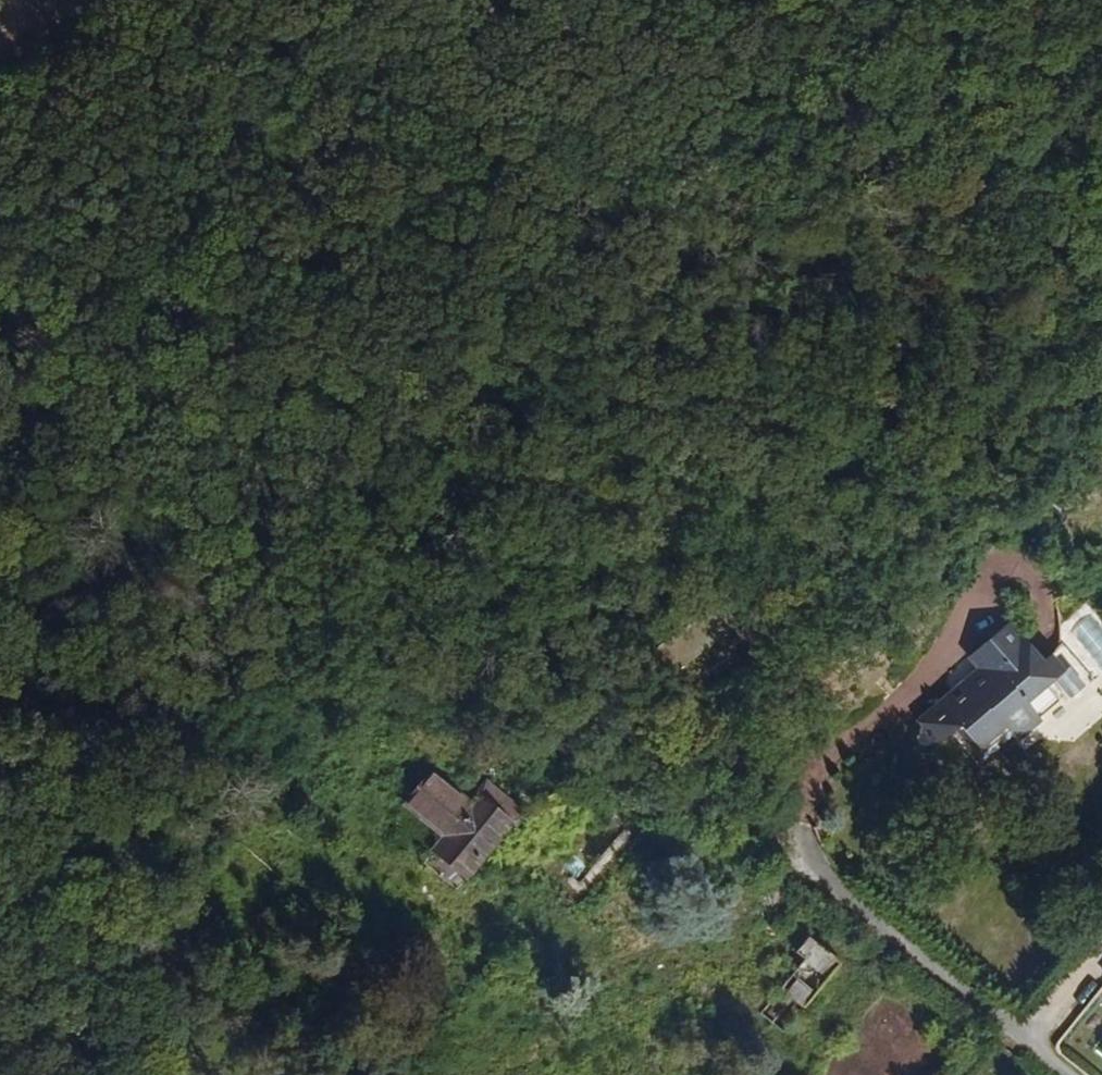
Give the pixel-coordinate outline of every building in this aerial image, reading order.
[(1048,489),(1061,475),(1051,466),(1038,480),(1048,489)] [(1057,498),(1070,484),(1061,475),(1048,489),(1057,498)] [(1043,725),(1063,706),(1050,692),(1063,677),(1049,664),(1043,665),(1006,633),(972,669),(983,679),(988,684),(977,695),(971,694),(929,736),(951,759),(968,740),(989,759),(981,767),(993,780),(1026,747),(1021,741),(1040,721),(1043,725)] [(1066,674),(1052,661),(1049,664),(1063,677),(1066,674)] [(977,695),(988,684),(983,679),(971,694),(977,695)] [(490,828),(500,816),(454,783),(445,796),(450,799),(442,808),(401,778),(376,812),(417,841),(408,853),(443,880),(485,825),(490,828)] [(784,1031),(841,957),(804,930),(791,947),(801,954),(758,1011),(784,1031)] [(1089,999),(1101,1010),(1101,982),(1089,999)]
